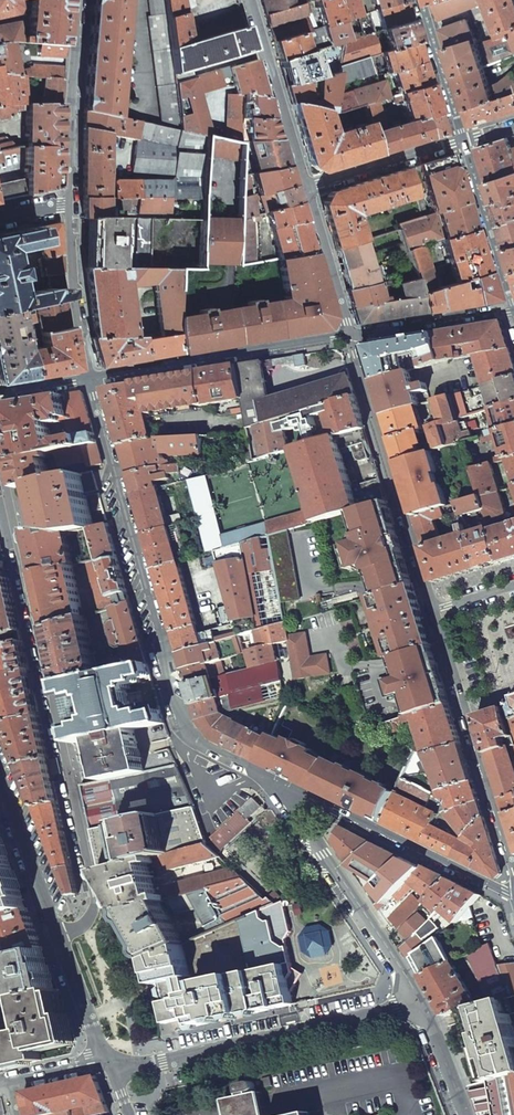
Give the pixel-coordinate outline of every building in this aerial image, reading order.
[(18,14),(21,8),(18,0),(19,0),(0,0),(0,18),(18,14)] [(70,0),(32,0),(29,37),(23,37),(23,42),(39,43),(67,45),(69,21),(70,0)] [(88,46),(84,101),(83,110),(116,117),(126,0),(92,0),(88,46)] [(151,16),(148,16),(162,126),(178,130),(181,130),(175,82),(174,73),(171,48),(167,17),(165,0),(149,0),(151,16)] [(167,17),(185,13),(184,8),(182,0),(165,0),(167,17)] [(263,9),(264,14),(293,6),(292,2),(299,0),(260,0),(263,9)] [(322,27),(323,26),(341,21),(334,0),(314,0),(322,27)] [(341,21),(358,16),(354,0),(334,0),(341,21)] [(372,4),(375,3),(377,10),(404,2),(404,0),(371,0),(372,4)] [(433,2),(438,20),(440,20),(488,1),(488,0),(441,0),(433,2)] [(488,1),(500,31),(501,32),(513,27),(513,0),(488,0),(488,1)] [(293,6),(264,14),(272,38),(273,42),(301,33),(309,31),(308,27),(313,26),(309,13),(310,13),(306,2),(293,6)] [(404,2),(377,10),(380,20),(383,29),(410,21),(408,14),(404,2)] [(377,10),(367,13),(370,23),(380,20),(377,10)] [(185,13),(167,17),(171,48),(196,41),(193,34),(189,35),(185,13)] [(241,13),(196,25),(197,30),(192,31),(193,34),(196,41),(246,26),(241,13)] [(358,16),(341,21),(347,40),(372,33),(373,32),(370,23),(367,13),(358,16)] [(443,28),(441,29),(444,37),(446,45),(446,46),(476,37),(475,35),(469,19),(467,19),(443,28)] [(380,20),(370,23),(373,32),(382,30),(383,29),(380,20)] [(341,21),(323,26),(328,42),(329,46),(342,42),(347,40),(341,21)] [(383,29),(382,30),(383,35),(388,51),(416,42),(411,26),(410,21),(383,29)] [(0,25),(0,43),(11,41),(23,42),(23,37),(21,37),(17,22),(0,25)] [(196,41),(171,48),(174,73),(190,68),(250,50),(252,50),(251,47),(246,26),(196,41)] [(309,31),(301,33),(305,47),(307,46),(313,45),(313,47),(328,42),(323,26),(322,27),(309,31)] [(497,33),(499,38),(499,39),(507,36),(508,39),(511,38),(513,45),(513,27),(501,32),(500,31),(497,33)] [(301,33),(273,42),(277,56),(279,61),(308,52),(307,46),(305,47),(301,33)] [(347,40),(342,42),(338,66),(367,57),(378,54),(374,38),(372,33),(347,40)] [(381,36),(374,38),(378,54),(382,53),(385,51),(381,36)] [(486,42),(492,63),(513,55),(513,45),(511,38),(508,39),(507,36),(499,39),(499,38),(486,42)] [(476,37),(446,46),(455,75),(484,66),(476,39),(476,37)] [(0,43),(0,74),(23,76),(30,76),(31,67),(28,69),(18,71),(11,41),(0,43)] [(308,52),(279,61),(281,69),(286,86),(337,72),(338,66),(342,42),(329,46),(308,52)] [(385,51),(382,53),(387,70),(384,71),(385,74),(388,73),(393,72),(422,63),(421,57),(416,42),(388,51),(385,51)] [(67,45),(39,43),(38,55),(66,57),(67,45)] [(337,72),(336,84),(372,73),(370,67),(367,57),(338,66),(337,72)] [(229,66),(220,69),(222,77),(231,75),(232,81),(230,82),(230,85),(234,84),(237,94),(237,95),(243,94),(251,95),(266,97),(256,60),(253,61),(230,68),(229,66)] [(422,63),(393,72),(398,90),(395,91),(396,94),(399,93),(429,84),(422,63)] [(65,67),(31,65),(31,67),(30,76),(44,77),(64,79),(65,67)] [(484,66),(455,75),(461,94),(465,109),(495,99),(484,66)] [(190,68),(174,73),(175,82),(192,77),(190,68)] [(192,77),(175,82),(181,130),(206,135),(212,136),(199,93),(224,86),(222,77),(220,69),(192,77)] [(337,72),(286,86),(289,98),(291,103),(292,103),(325,111),(332,112),(334,97),(336,84),(337,72)] [(496,84),(499,94),(497,95),(498,99),(513,94),(513,74),(513,72),(501,82),(496,84)] [(7,104),(19,104),(25,104),(23,76),(0,74),(0,106),(7,104)] [(64,79),(44,77),(42,104),(62,104),(62,98),(64,79)] [(383,82),(334,97),(332,112),(333,112),(339,112),(364,105),(377,100),(387,97),(383,82)] [(396,94),(389,96),(391,100),(394,99),(396,104),(402,102),(409,122),(424,117),(424,118),(438,114),(435,102),(429,84),(399,93),(396,94)] [(237,94),(228,94),(226,140),(241,143),(241,142),(242,118),(242,101),(243,94),(237,95),(237,94)] [(513,112),(513,94),(498,99),(495,99),(465,109),(468,117),(470,126),(499,117),(513,112)] [(266,97),(251,95),(253,103),(246,103),(246,101),(242,101),(242,118),(249,118),(273,119),(268,102),(266,97)] [(377,100),(364,105),(369,123),(372,133),(386,129),(377,100)] [(325,111),(292,103),(302,138),(310,165),(319,170),(324,168),(325,170),(362,159),(378,154),(372,133),(369,123),(333,134),(325,111)] [(8,117),(15,110),(17,110),(17,112),(20,112),(20,109),(19,104),(7,104),(0,106),(0,119),(8,117)] [(61,141),(61,109),(62,104),(42,104),(25,104),(19,104),(20,109),(26,109),(26,146),(61,146),(61,141)] [(116,117),(83,110),(83,119),(83,129),(108,134),(136,139),(137,140),(139,122),(116,117)] [(438,114),(424,118),(431,138),(444,134),(444,132),(439,117),(438,114)] [(386,129),(372,133),(378,154),(392,150),(415,143),(431,138),(424,118),(424,117),(409,122),(386,129)] [(273,119),(249,118),(242,118),(241,142),(248,142),(279,140),(278,137),(273,119)] [(143,123),(139,122),(137,140),(177,147),(178,130),(162,126),(143,123)] [(108,134),(83,129),(83,143),(83,165),(83,198),(106,198),(106,194),(108,172),(108,134)] [(181,130),(178,130),(177,147),(175,174),(172,180),(171,199),(202,199),(206,135),(181,130)] [(221,157),(230,158),(230,159),(240,160),(241,143),(226,140),(212,136),(206,135),(204,155),(222,156),(221,157)] [(0,138),(0,150),(14,147),(5,137),(0,138)] [(513,174),(513,158),(508,137),(477,147),(483,166),(488,182),(513,174)] [(137,140),(136,139),(132,171),(175,174),(177,147),(137,140)] [(248,142),(256,173),(287,167),(281,146),(279,140),(248,142)] [(26,151),(26,169),(24,169),(24,172),(26,172),(26,179),(26,195),(61,188),(61,170),(61,146),(26,146),(26,151)] [(0,150),(0,156),(1,155),(16,151),(14,147),(0,150)] [(451,155),(418,165),(432,212),(465,202),(459,181),(451,155)] [(256,173),(253,174),(258,195),(293,185),(292,182),(291,178),(287,167),(256,173)] [(325,208),(323,209),(330,232),(335,249),(363,240),(355,215),(415,197),(408,174),(406,169),(381,176),(345,188),(346,189),(327,195),(323,202),(325,208)] [(414,173),(408,174),(415,197),(421,216),(426,214),(414,173)] [(488,182),(492,197),(493,201),(511,196),(513,195),(513,174),(488,182)] [(247,175),(240,175),(239,198),(250,195),(247,175)] [(26,195),(26,179),(0,184),(0,201),(26,195)] [(139,180),(116,180),(113,183),(112,194),(106,194),(106,198),(107,198),(133,198),(136,198),(140,198),(139,180)] [(172,180),(139,180),(140,198),(170,199),(171,199),(172,180)] [(293,185),(258,195),(263,213),(265,212),(298,202),(293,185)] [(250,195),(239,198),(238,220),(256,215),(256,211),(254,212),(252,195),(250,195)] [(493,201),(495,207),(500,224),(513,219),(513,202),(511,196),(493,201)] [(106,198),(83,198),(83,213),(83,218),(85,218),(90,218),(107,218),(107,209),(107,198),(106,198)] [(133,198),(107,198),(107,209),(128,210),(128,204),(133,204),(133,198)] [(170,199),(140,198),(136,198),(136,213),(170,214),(170,199)] [(298,202),(265,212),(279,259),(313,253),(303,221),(302,216),(298,202)] [(426,214),(421,216),(397,224),(405,252),(408,251),(425,245),(433,243),(439,241),(442,240),(474,230),(467,209),(465,202),(432,212),(426,214)] [(256,215),(238,220),(236,264),(236,266),(254,263),(251,221),(257,221),(257,215),(256,215)] [(107,218),(90,218),(89,241),(89,250),(89,260),(89,265),(89,269),(120,268),(120,246),(122,246),(122,235),(120,235),(121,217),(107,218)] [(151,218),(137,218),(136,268),(150,269),(151,218)] [(201,218),(199,262),(200,262),(236,264),(238,220),(236,220),(201,218)] [(513,246),(513,219),(500,224),(505,241),(507,247),(513,246)] [(63,261),(62,242),(61,224),(59,222),(0,234),(0,311),(65,297),(65,292),(63,261)] [(474,230),(442,240),(447,259),(445,260),(446,263),(449,262),(455,279),(457,282),(470,278),(487,273),(482,257),(481,252),(476,237),(474,230)] [(350,254),(352,260),(368,254),(364,240),(363,240),(335,249),(337,255),(340,257),(350,254)] [(408,251),(415,273),(431,268),(425,245),(408,251)] [(374,252),(368,254),(371,262),(376,260),(374,252)] [(277,259),(284,300),(273,302),(274,305),(286,303),(290,302),(323,296),(326,296),(319,273),(313,253),(279,259),(277,259)] [(337,255),(340,263),(352,260),(350,254),(340,257),(337,255)] [(342,272),(343,277),(372,268),(371,262),(368,254),(352,260),(354,266),(343,269),(342,272)] [(340,263),(342,272),(343,269),(354,266),(352,260),(340,263)] [(133,337),(127,287),(124,268),(120,268),(89,269),(85,269),(93,329),(94,338),(94,339),(133,337)] [(133,286),(131,268),(124,268),(127,287),(133,286)] [(177,269),(150,269),(136,268),(131,268),(133,286),(154,284),(156,302),(158,321),(176,319),(177,318),(177,269)] [(360,287),(377,283),(374,275),(372,268),(343,277),(345,282),(349,283),(358,280),(360,287)] [(431,268),(415,273),(417,279),(421,293),(457,282),(455,279),(450,280),(449,276),(435,280),(431,268)] [(470,278),(477,304),(495,301),(488,276),(487,273),(470,278)] [(444,309),(461,306),(477,304),(470,278),(457,282),(421,293),(427,312),(444,309)] [(388,301),(352,308),(357,324),(392,318),(414,314),(427,312),(421,293),(417,279),(398,283),(402,298),(392,300),(391,296),(387,297),(388,301)] [(345,282),(347,290),(360,287),(358,280),(349,283),(345,282)] [(347,290),(351,306),(352,308),(388,301),(387,297),(382,298),(378,283),(377,283),(360,287),(347,290)] [(302,333),(324,330),(332,318),(326,296),(323,296),(290,302),(286,303),(274,305),(279,337),(302,333)] [(77,371),(75,357),(69,323),(65,297),(0,311),(0,384),(77,371)] [(238,344),(279,337),(274,305),(273,302),(257,305),(257,303),(258,303),(258,300),(246,302),(246,305),(248,305),(248,306),(232,309),(237,341),(238,344)] [(209,308),(197,310),(198,314),(177,318),(176,319),(177,335),(179,350),(192,348),(193,352),(209,349),(224,346),(224,343),(237,341),(232,309),(210,312),(209,308)] [(161,337),(177,335),(176,319),(158,321),(160,332),(161,337)] [(442,361),(476,355),(510,348),(508,343),(502,322),(467,327),(433,333),(442,361)] [(149,339),(161,337),(160,332),(149,334),(149,336),(141,336),(142,340),(149,339)] [(409,371),(442,361),(433,333),(368,344),(365,349),(375,381),(409,371)] [(161,337),(149,339),(142,340),(145,360),(162,357),(165,356),(180,354),(179,350),(177,335),(161,337)] [(99,367),(141,360),(145,360),(142,340),(141,336),(137,336),(133,337),(94,339),(94,338),(91,338),(95,355),(99,367)] [(486,385),(513,377),(513,363),(510,348),(476,355),(486,385)] [(300,356),(295,356),(297,368),(307,366),(305,355),(300,356)] [(288,358),(264,362),(265,366),(289,362),(288,358)] [(264,362),(240,366),(246,400),(251,429),(309,411),(325,406),(356,396),(350,375),(271,400),(268,383),(265,366),(264,362)] [(221,369),(202,372),(208,405),(210,405),(246,400),(240,366),(221,369)] [(414,386),(409,371),(375,381),(385,415),(418,406),(420,405),(417,394),(428,390),(426,383),(414,386)] [(170,377),(138,383),(143,401),(150,400),(152,413),(154,415),(202,406),(202,409),(210,407),(210,405),(208,405),(202,372),(170,377)] [(486,385),(492,409),(513,402),(513,377),(486,385)] [(153,440),(143,401),(138,383),(105,388),(111,409),(117,431),(121,446),(141,441),(153,440)] [(5,405),(2,407),(2,408),(2,409),(1,409),(2,410),(7,435),(13,461),(45,454),(58,451),(97,442),(90,417),(83,392),(5,405)] [(325,406),(334,437),(337,436),(366,428),(361,414),(356,396),(325,406)] [(436,401),(441,418),(443,424),(443,426),(459,421),(458,419),(451,396),(436,401)] [(492,409),(494,415),(499,431),(513,426),(513,402),(492,409)] [(418,406),(385,415),(391,434),(392,439),(425,429),(418,406)] [(484,418),(494,415),(492,409),(482,412),(484,418)] [(309,411),(251,429),(257,456),(257,459),(290,450),(287,431),(299,428),(300,432),(314,429),(309,411)] [(441,418),(430,421),(432,427),(443,424),(441,418)] [(459,421),(443,426),(449,446),(466,441),(461,424),(460,421),(459,421)] [(468,422),(461,424),(466,441),(473,439),(468,422)] [(433,430),(436,441),(438,449),(449,446),(443,426),(443,424),(432,427),(433,430)] [(499,431),(500,435),(505,455),(507,459),(510,458),(513,457),(513,426),(499,431)] [(366,428),(337,436),(341,449),(352,446),(356,459),(357,459),(359,460),(362,460),(370,459),(365,443),(365,442),(370,441),(366,428)] [(399,461),(422,454),(420,446),(416,435),(422,433),(426,432),(425,429),(392,439),(398,458),(399,461)] [(499,431),(484,436),(485,438),(485,440),(493,437),(493,438),(500,435),(499,431)] [(425,445),(422,433),(416,435),(420,446),(425,445)] [(349,473),(341,449),(337,436),(334,437),(295,449),(317,521),(351,511),(356,510),(359,508),(352,485),(349,473)] [(172,453),(175,456),(180,455),(204,454),(203,437),(179,437),(160,439),(161,442),(161,444),(165,444),(166,453),(172,453)] [(128,474),(152,468),(159,467),(158,462),(154,443),(161,442),(160,439),(153,440),(141,441),(121,446),(125,460),(128,474)] [(438,449),(422,454),(399,461),(406,485),(408,491),(415,517),(445,508),(460,503),(482,497),(474,468),(466,441),(449,446),(438,449)] [(97,442),(58,451),(62,466),(89,460),(91,466),(103,464),(102,459),(97,442)] [(45,454),(13,461),(14,464),(18,487),(37,484),(51,481),(45,454)] [(257,456),(231,459),(233,466),(246,463),(257,459),(257,456)] [(211,477),(247,467),(246,463),(233,466),(209,473),(211,477)] [(492,463),(474,468),(482,497),(500,491),(492,463)] [(152,468),(128,474),(131,484),(134,494),(157,488),(156,482),(161,481),(169,478),(168,474),(181,472),(180,465),(159,467),(152,468)] [(105,508),(94,471),(82,474),(87,493),(91,492),(95,510),(105,508)] [(41,496),(46,517),(45,518),(47,530),(69,532),(80,530),(93,528),(94,528),(91,515),(87,493),(82,474),(51,481),(37,484),(40,497),(41,496)] [(224,536),(207,474),(189,479),(206,541),(224,536)] [(359,508),(388,500),(381,477),(352,485),(359,508)] [(169,478),(161,481),(162,486),(172,484),(171,478),(169,478)] [(143,526),(145,534),(169,527),(166,518),(157,488),(134,494),(143,526)] [(500,491),(482,497),(486,510),(489,519),(490,521),(503,517),(506,512),(500,491)] [(482,497),(460,503),(464,517),(471,514),(472,517),(479,515),(478,512),(486,510),(482,497)] [(375,573),(381,594),(413,584),(401,545),(400,540),(388,500),(359,508),(356,510),(363,534),(359,536),(360,542),(352,544),(344,546),(351,570),(359,567),(365,565),(368,567),(370,573),(370,574),(375,573)] [(460,503),(445,508),(448,517),(447,517),(449,523),(460,520),(462,527),(467,526),(464,517),(460,503)] [(445,508),(415,517),(423,541),(425,547),(442,542),(435,520),(447,517),(448,517),(445,508)] [(295,528),(312,523),(308,510),(265,523),(224,536),(206,541),(209,554),(270,535),(289,530),(295,528)] [(358,533),(359,536),(363,534),(356,510),(351,511),(358,533)] [(166,518),(169,527),(183,523),(179,514),(166,518)] [(489,519),(482,521),(485,530),(492,528),(490,521),(489,519)] [(169,527),(179,562),(192,558),(183,523),(169,527)] [(116,550),(109,524),(94,528),(93,528),(101,559),(102,562),(118,557),(116,550)] [(493,531),(502,562),(513,558),(513,524),(493,531)] [(442,542),(425,547),(430,565),(435,583),(458,576),(480,569),(468,531),(467,526),(462,527),(464,535),(442,542)] [(151,557),(154,569),(179,562),(169,527),(145,534),(151,557)] [(80,530),(87,562),(88,561),(101,559),(93,528),(80,530)] [(471,530),(468,531),(480,569),(482,568),(502,562),(493,531),(492,528),(485,530),(471,534),(471,530)] [(47,530),(28,529),(33,553),(37,570),(73,565),(77,564),(69,532),(47,530)] [(270,535),(278,577),(296,572),(290,534),(289,530),(270,535)] [(359,536),(358,533),(354,535),(351,540),(352,544),(360,542),(359,536)] [(209,554),(193,558),(213,630),(217,642),(240,636),(257,631),(286,622),(283,603),(278,577),(270,535),(209,554)] [(102,562),(113,597),(117,596),(128,592),(127,587),(118,557),(102,562)] [(101,559),(88,561),(101,612),(114,607),(120,606),(117,596),(113,597),(102,562),(101,559)] [(179,562),(154,569),(161,595),(166,614),(174,640),(176,647),(177,653),(217,642),(213,630),(199,634),(179,562)] [(73,565),(37,570),(43,602),(49,628),(83,617),(73,565)] [(365,565),(359,567),(361,571),(366,574),(370,573),(368,567),(365,565)] [(301,599),(296,572),(278,577),(283,603),(301,599)] [(375,573),(370,574),(377,596),(381,594),(375,573)] [(11,635),(22,631),(15,602),(10,578),(4,580),(0,580),(0,636),(11,635)] [(374,597),(392,657),(431,644),(422,614),(413,584),(381,594),(377,596),(374,597)] [(120,606),(131,602),(128,592),(117,596),(120,606)] [(115,623),(113,626),(118,645),(122,647),(125,646),(131,668),(148,664),(139,633),(131,602),(120,606),(114,607),(118,622),(115,623)] [(83,617),(49,628),(56,659),(61,682),(99,674),(86,616),(83,617)] [(286,622),(257,631),(261,647),(249,650),(253,667),(279,660),(277,644),(289,641),(290,641),(289,636),(286,622)] [(24,641),(22,631),(11,635),(0,636),(0,645),(24,641)] [(312,657),(307,632),(289,636),(290,641),(289,641),(293,660),(312,657)] [(217,642),(177,653),(178,657),(182,669),(224,659),(245,652),(240,636),(217,642)] [(30,669),(26,652),(24,641),(0,645),(0,677),(30,669)] [(394,696),(442,681),(435,658),(433,651),(431,644),(392,657),(397,674),(388,676),(394,696)] [(293,660),(296,679),(331,673),(328,654),(312,657),(293,660)] [(224,659),(182,669),(182,673),(186,685),(226,674),(223,663),(225,662),(224,659)] [(191,705),(217,698),(222,713),(280,697),(283,695),(284,693),(284,692),(284,689),(279,660),(253,667),(226,674),(186,685),(187,689),(191,705)] [(152,676),(148,664),(131,668),(99,674),(61,682),(63,695),(74,693),(77,710),(81,728),(71,730),(74,742),(92,738),(136,728),(164,722),(161,710),(149,713),(148,709),(137,712),(136,708),(132,708),(128,689),(132,688),(132,685),(142,682),(141,679),(152,676)] [(40,715),(34,690),(30,669),(0,677),(0,709),(5,723),(18,720),(40,715)] [(442,681),(394,696),(396,702),(405,700),(411,716),(449,703),(442,681)] [(217,698),(191,705),(195,720),(197,726),(198,727),(222,713),(217,698)] [(411,716),(384,725),(387,735),(405,728),(408,724),(417,721),(425,748),(420,750),(420,751),(429,754),(462,744),(455,722),(449,703),(411,716)] [(513,736),(505,708),(491,712),(480,716),(476,717),(486,749),(488,754),(508,747),(505,738),(513,736)] [(205,733),(213,739),(216,740),(226,745),(237,722),(240,715),(240,714),(229,718),(222,713),(198,727),(205,733)] [(13,744),(21,764),(49,758),(44,734),(40,715),(18,720),(5,723),(13,744)] [(237,722),(226,745),(238,751),(245,755),(260,762),(271,739),(267,737),(254,730),(241,724),(237,722)] [(255,727),(254,730),(267,737),(269,734),(255,727)] [(145,772),(136,728),(92,738),(95,750),(101,781),(145,772)] [(314,751),(307,747),(296,742),(290,739),(288,742),(273,735),(271,739),(260,762),(277,770),(314,789),(327,761),(312,754),(314,751)] [(513,736),(505,738),(508,747),(513,745),(513,738),(513,736)] [(416,750),(402,778),(429,790),(431,786),(422,768),(429,758),(436,775),(434,776),(435,778),(437,777),(442,790),(473,780),(470,770),(463,749),(462,744),(429,754),(420,751),(416,750)] [(502,799),(513,794),(513,764),(513,762),(508,747),(488,754),(501,795),(502,799)] [(53,777),(49,758),(21,764),(30,789),(37,806),(59,801),(53,777)] [(356,808),(364,813),(373,818),(382,822),(396,793),(380,785),(381,785),(350,770),(328,760),(327,761),(314,789),(346,804),(351,807),(353,803),(355,804),(355,806),(356,808)] [(101,781),(83,785),(88,810),(93,829),(124,822),(160,814),(195,806),(177,765),(145,772),(101,781)] [(402,778),(398,787),(428,802),(433,792),(429,790),(402,778)] [(473,780),(442,790),(446,805),(451,803),(453,810),(479,800),(475,785),(473,780)] [(397,791),(382,822),(403,832),(423,842),(432,825),(437,814),(398,795),(400,792),(397,791)] [(502,799),(506,814),(513,812),(513,794),(502,799)] [(222,848),(251,821),(249,818),(262,806),(254,797),(212,837),(213,839),(208,844),(207,845),(217,854),(223,849),(222,848)] [(453,810),(447,812),(464,834),(460,839),(463,841),(484,817),(483,812),(479,800),(453,810)] [(48,836),(60,869),(73,867),(65,831),(59,801),(37,806),(48,836)] [(206,837),(195,806),(160,814),(170,854),(207,845),(208,844),(206,837)] [(124,822),(93,829),(101,867),(102,872),(133,864),(170,854),(160,814),(124,822)] [(484,817),(463,841),(455,858),(464,862),(497,878),(502,874),(492,840),(484,817)] [(432,825),(423,842),(449,855),(455,858),(463,841),(460,839),(432,825)] [(332,840),(348,864),(372,843),(356,834),(340,826),(332,840)] [(0,835),(0,915),(28,909),(16,876),(0,835)] [(372,843),(348,864),(353,868),(358,871),(378,883),(403,858),(387,850),(372,843)] [(133,864),(102,872),(113,891),(123,911),(161,901),(170,898),(190,893),(243,879),(232,868),(177,883),(177,885),(165,889),(162,892),(156,894),(152,878),(155,877),(154,876),(152,876),(149,865),(155,864),(156,867),(160,869),(171,865),(173,870),(220,857),(217,854),(207,845),(170,854),(133,864)] [(403,858),(378,883),(384,891),(391,900),(403,886),(409,880),(421,867),(406,860),(403,858)] [(421,867),(409,880),(413,883),(426,895),(429,898),(447,878),(435,872),(422,866),(421,867)] [(60,869),(71,896),(74,895),(75,895),(79,894),(78,891),(73,867),(60,869)] [(358,871),(355,874),(368,893),(378,883),(358,871)] [(429,898),(426,900),(440,912),(442,909),(463,886),(460,884),(447,878),(429,898)] [(243,879),(190,893),(197,908),(211,932),(273,905),(266,900),(243,879)] [(409,880),(403,886),(407,890),(413,883),(409,880)] [(391,900),(390,900),(396,906),(409,892),(407,890),(403,886),(391,900)] [(463,886),(442,909),(447,914),(457,922),(480,894),(474,891),(463,886)] [(379,887),(369,894),(380,911),(389,901),(390,900),(391,900),(384,891),(383,892),(379,887)] [(273,891),(266,900),(273,905),(282,901),(273,891)] [(170,898),(177,914),(197,908),(190,893),(170,898)] [(398,910),(390,919),(394,923),(400,928),(423,903),(420,900),(414,894),(398,910)] [(426,895),(420,900),(423,903),(426,900),(429,898),(426,895)] [(181,938),(161,901),(123,911),(137,935),(146,953),(150,959),(185,944),(181,938)] [(291,931),(283,901),(282,901),(273,905),(211,932),(185,944),(150,959),(152,966),(156,984),(161,983),(165,1000),(160,1001),(165,1023),(198,1015),(199,1020),(200,1025),(286,1005),(295,1003),(292,992),(303,974),(294,968),(292,966),(286,940),(291,931)] [(389,901),(380,911),(390,926),(394,923),(390,919),(398,910),(389,901)] [(5,957),(8,956),(43,949),(42,945),(28,909),(0,915),(0,945),(5,957)] [(412,940),(403,948),(410,958),(412,957),(429,944),(425,939),(441,928),(437,923),(447,914),(442,909),(440,912),(430,922),(412,940)] [(419,912),(402,930),(412,940),(430,922),(419,912)] [(321,925),(306,928),(300,937),(303,952),(312,958),(321,956),(328,954),(333,946),(330,931),(321,925)] [(426,973),(452,961),(438,937),(429,944),(412,957),(414,962),(419,960),(426,973)] [(491,944),(469,954),(491,1002),(500,999),(502,999),(498,990),(506,987),(498,965),(491,944)] [(43,949),(8,956),(17,997),(24,996),(54,990),(54,989),(53,985),(49,965),(47,966),(43,949)] [(426,973),(419,960),(414,962),(422,975),(426,973)] [(477,1006),(452,961),(426,973),(422,975),(444,1015),(456,1012),(469,1008),(477,1006)] [(498,965),(506,987),(509,987),(513,996),(513,995),(513,963),(498,965)] [(498,990),(502,999),(513,996),(509,987),(506,987),(498,990)] [(54,990),(24,996),(32,1030),(37,1050),(41,1049),(74,1042),(70,1023),(69,1018),(64,1019),(58,989),(54,989),(54,990)] [(32,1030),(24,996),(17,997),(0,1001),(0,1038),(32,1030)] [(480,1044),(483,1055),(490,1081),(513,1075),(513,1026),(511,1014),(505,1016),(500,999),(491,1002),(477,1006),(469,1008),(480,1044)] [(456,1012),(466,1048),(480,1044),(469,1008),(456,1012)] [(0,1038),(0,1069),(43,1060),(41,1049),(37,1050),(32,1030),(0,1038)] [(469,1059),(476,1085),(490,1081),(483,1055),(469,1059)] [(490,1081),(476,1085),(471,1086),(480,1109),(481,1114),(513,1114),(513,1075),(490,1081)] [(24,1092),(28,1112),(29,1114),(49,1114),(73,1110),(75,1114),(105,1114),(110,1112),(97,1076),(24,1092)] [(224,1099),(227,1114),(265,1114),(260,1091),(249,1094),(249,1092),(252,1091),(254,1090),(254,1089),(255,1088),(255,1087),(255,1084),(254,1083),(252,1081),(251,1081),(240,1083),(239,1084),(238,1085),(237,1087),(238,1093),(239,1093),(239,1096),(224,1099)]
